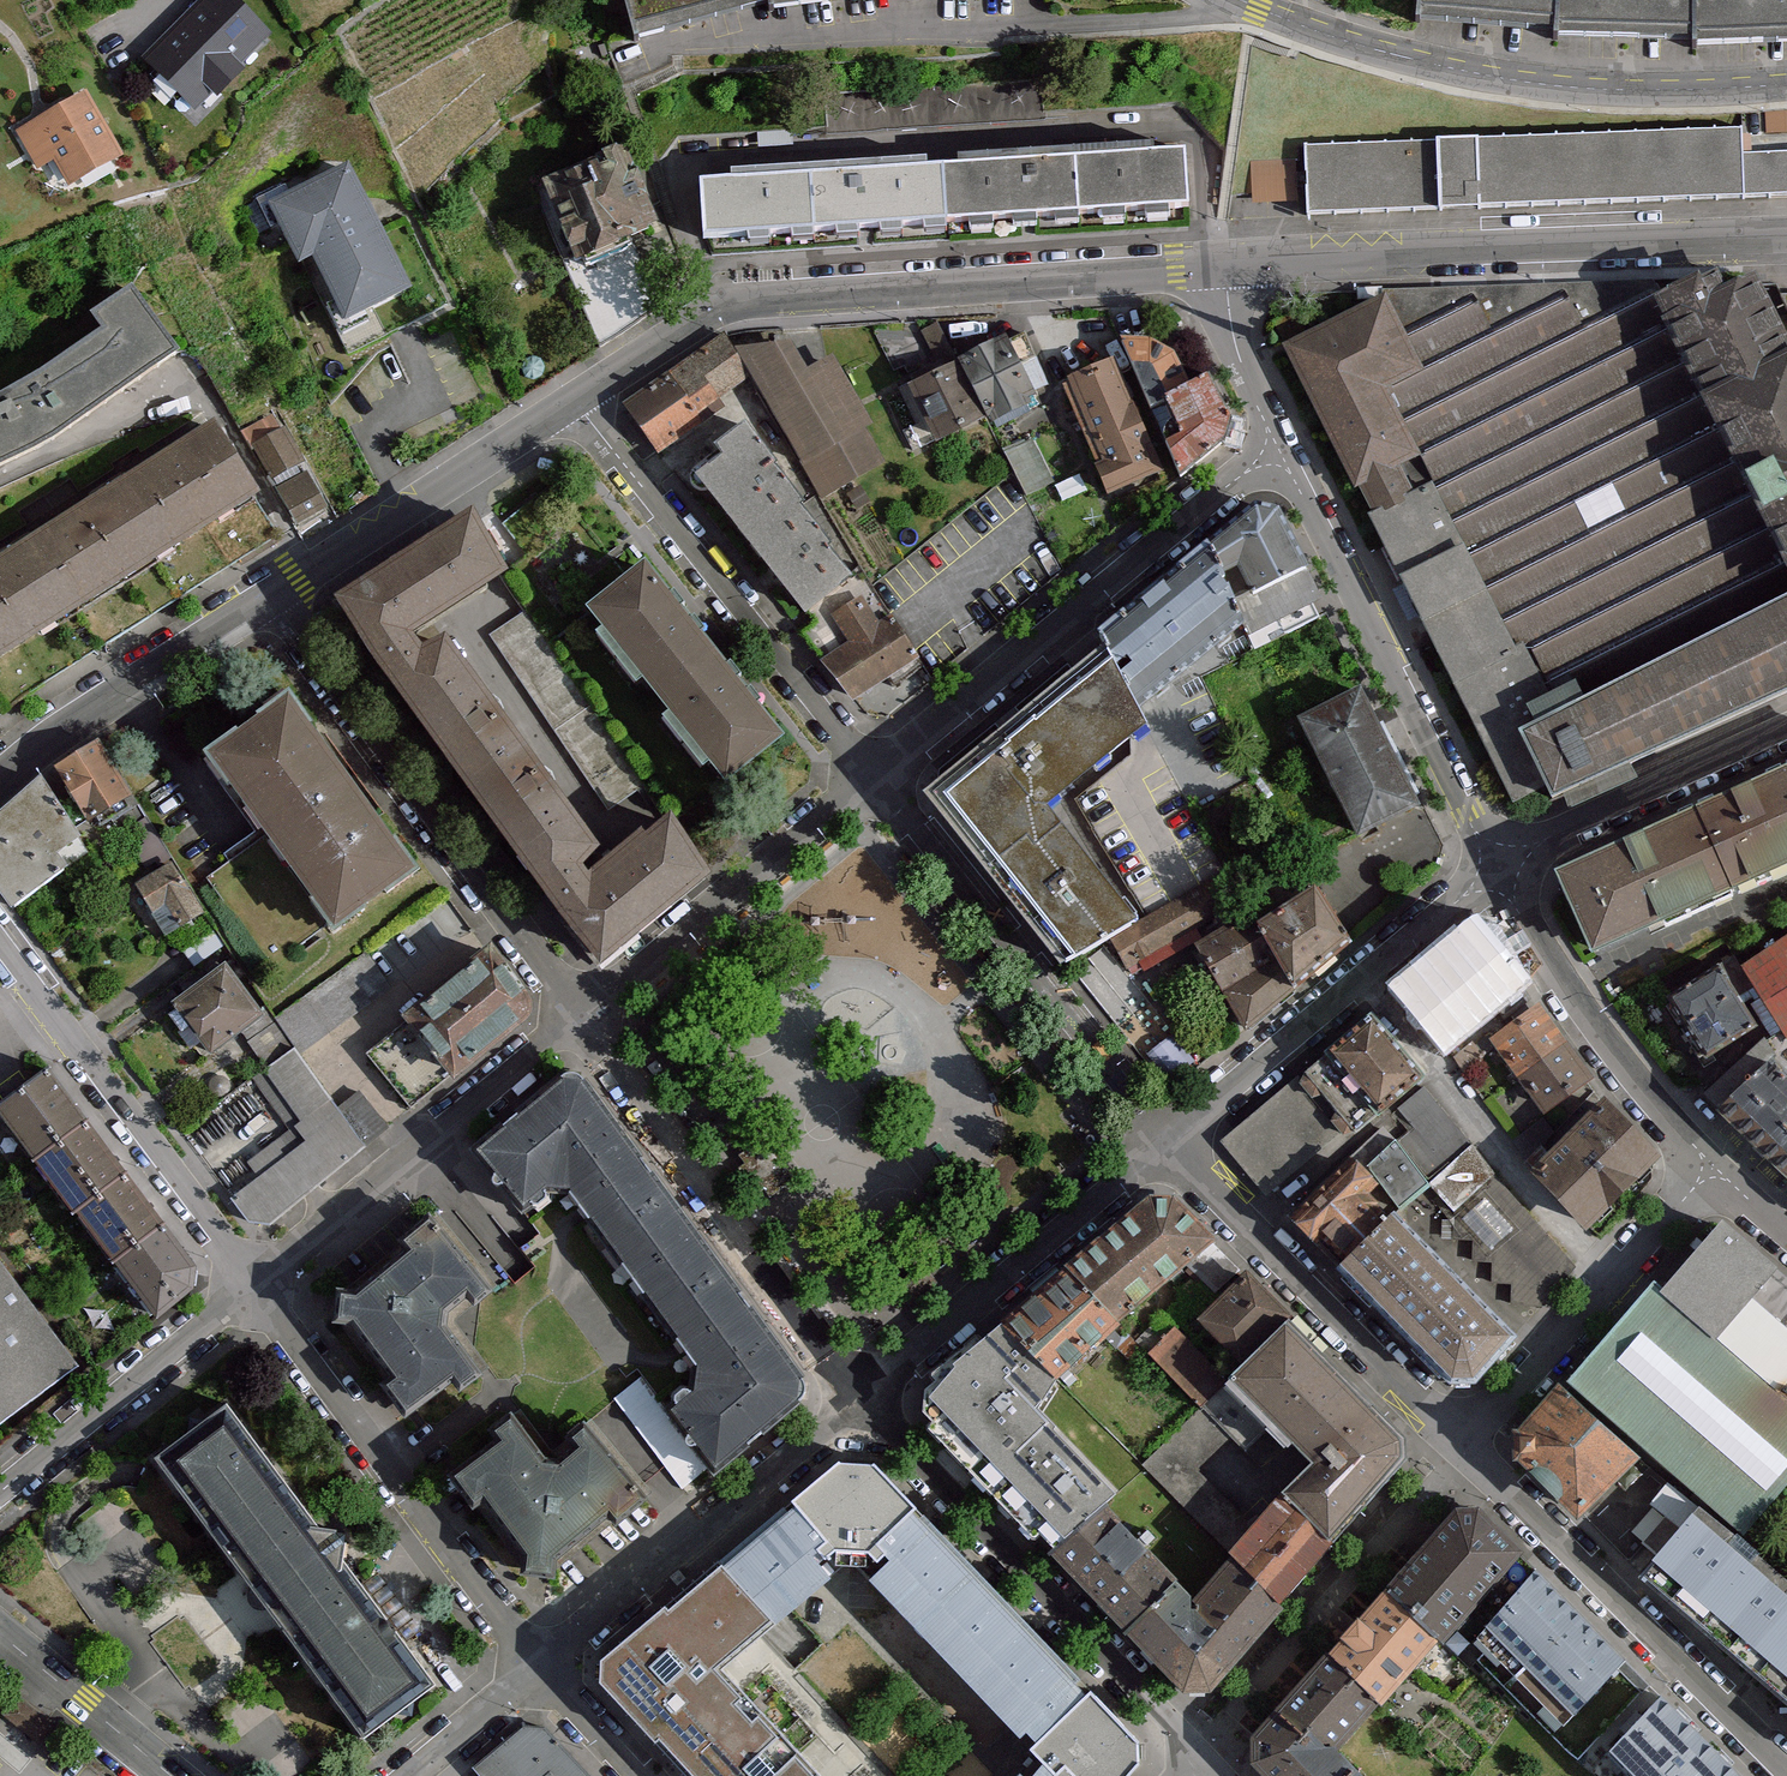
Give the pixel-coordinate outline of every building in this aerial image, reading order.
[(193,114),(210,97),(215,102),(239,78),(235,74),(269,40),(228,0),(213,0),(146,68),(193,114)] [(725,0),(600,0),(606,32),(725,0)] [(1418,24),(1557,31),(1559,0),(1419,0),(1418,24)] [(1557,31),(1557,42),(1694,49),(1697,0),(1559,0),(1557,31)] [(1694,49),(1694,50),(1786,55),(1786,0),(1697,0),(1694,49)] [(84,97),(21,132),(40,167),(53,160),(65,183),(116,155),(84,97)] [(1293,143),(1295,215),(1786,197),(1786,147),(1730,149),(1729,127),(1464,137),(1464,129),(1423,131),(1423,138),(1293,143)] [(627,230),(650,221),(620,143),(546,172),(579,255),(583,254),(588,264),(633,247),(627,230)] [(1175,153),(930,167),(933,219),(1178,205),(1175,153)] [(316,258),(344,319),(375,306),(413,288),(386,227),(377,207),(359,166),(275,203),(292,242),(302,264),(316,258)] [(692,233),(933,219),(930,167),(689,181),(692,233)] [(48,441),(174,354),(134,286),(94,313),(102,328),(17,388),(0,396),(0,463),(48,441)] [(1296,340),(1524,789),(1786,670),(1786,373),(1752,297),(1372,297),(1296,340)] [(1162,329),(1129,344),(1180,454),(1234,430),(1207,373),(1186,383),(1162,329)] [(1005,332),(960,359),(992,412),(1036,385),(1005,332)] [(723,391),(746,375),(721,338),(677,368),(690,386),(710,372),(723,391)] [(738,346),(820,490),(880,461),(829,355),(801,368),(785,339),(738,346)] [(1156,466),(1113,359),(1068,377),(1111,484),(1156,466)] [(954,362),(913,380),(935,430),(976,413),(954,362)] [(661,451),(723,408),(709,387),(684,405),(670,385),(633,411),(661,451)] [(244,428),(253,443),(281,426),(272,411),(244,428)] [(253,486),(211,422),(0,557),(0,648),(253,486)] [(253,443),(274,478),(298,464),(302,462),(281,426),(253,443)] [(802,607),(853,566),(743,427),(692,468),(802,607)] [(1048,481),(1030,441),(1005,453),(1022,492),(1048,481)] [(298,464),(274,478),(279,487),(303,473),(298,464)] [(279,487),(297,519),(325,503),(307,471),(303,473),(279,487)] [(18,698),(282,533),(253,486),(0,648),(0,713),(18,698)] [(1290,563),(1262,519),(1224,544),(1252,586),(1290,563)] [(512,609),(453,521),(337,600),(577,955),(693,877),(641,799),(609,821),(480,630),(512,609)] [(771,733),(634,563),(578,607),(714,778),(771,733)] [(1290,563),(1252,586),(1272,620),(1310,597),(1290,563)] [(1245,608),(1214,565),(1108,640),(1140,683),(1245,608)] [(874,622),(861,598),(836,612),(853,642),(827,657),(855,707),(922,669),(891,613),(874,622)] [(1143,718),(1097,659),(930,788),(1067,963),(1123,920),(1032,804),(1143,718)] [(1414,804),(1360,693),(1309,718),(1364,829),(1414,804)] [(399,875),(271,696),(190,753),(318,932),(399,875)] [(556,723),(573,753),(596,740),(579,710),(556,723)] [(63,769),(96,825),(137,801),(104,745),(63,769)] [(1720,819),(1757,885),(1786,869),(1786,782),(1720,819)] [(22,918),(82,878),(73,863),(90,852),(52,795),(0,829),(0,885),(22,918)] [(1603,954),(1743,893),(1710,817),(1570,878),(1603,954)] [(162,854),(117,880),(148,934),(193,909),(162,854)] [(1252,915),(1230,876),(1122,937),(1144,976),(1252,915)] [(1350,942),(1318,893),(1266,927),(1298,976),(1350,942)] [(1291,988),(1251,926),(1208,953),(1250,1019),(1291,988)] [(1741,966),(1786,1032),(1786,933),(1741,966)] [(1520,986),(1482,940),(1414,996),(1453,1042),(1520,986)] [(513,1011),(470,959),(393,1022),(436,1075),(513,1011)] [(257,1011),(222,966),(163,1012),(198,1056),(257,1011)] [(1763,1028),(1726,968),(1677,999),(1714,1059),(1763,1028)] [(1550,1108),(1592,1077),(1542,1011),(1500,1043),(1550,1108)] [(1422,1080),(1376,1026),(1337,1058),(1383,1113),(1422,1080)] [(361,1150),(293,1053),(253,1081),(299,1146),(230,1194),(253,1226),(361,1150)] [(1768,1053),(1716,1103),(1786,1170),(1786,1070),(1768,1053)] [(1340,1134),(1300,1084),(1227,1142),(1267,1192),(1340,1134)] [(709,1385),(665,1420),(701,1467),(796,1393),(555,1085),(468,1153),(514,1213),(551,1184),(709,1385)] [(78,1136),(45,1088),(0,1118),(0,1123),(30,1168),(78,1136)] [(1581,1101),(1510,1168),(1567,1228),(1638,1161),(1581,1101)] [(78,1136),(30,1168),(62,1215),(109,1182),(78,1136)] [(1396,1212),(1349,1167),(1297,1221),(1343,1266),(1396,1212)] [(1566,1283),(1447,1176),(1356,1275),(1475,1383),(1566,1283)] [(62,1215),(97,1267),(144,1235),(109,1182),(62,1215)] [(1201,1252),(1152,1202),(1076,1278),(1124,1327),(1201,1252)] [(1777,1396),(1786,1384),(1786,1282),(1721,1225),(1660,1296),(1777,1396)] [(465,1286),(427,1236),(319,1316),(391,1412),(418,1392),(384,1347),(465,1286)] [(185,1283),(152,1239),(106,1275),(139,1318),(185,1283)] [(78,1362),(0,1258),(0,1421),(78,1362)] [(1284,1327),(1245,1281),(1161,1353),(1201,1399),(1284,1327)] [(1112,1332),(1068,1283),(1011,1334),(1055,1383),(1112,1332)] [(1660,1296),(1580,1389),(1742,1528),(1786,1476),(1786,1404),(1777,1396),(1660,1296)] [(1412,1455),(1288,1339),(1239,1392),(1325,1472),(1293,1505),(1331,1541),(1412,1455)] [(1052,1400),(996,1343),(930,1409),(986,1465),(1052,1400)] [(1590,1518),(1642,1464),(1570,1394),(1517,1447),(1590,1518)] [(224,1397),(153,1451),(367,1731),(438,1677),(406,1635),(365,1582),(224,1397)] [(1137,1475),(1077,1406),(993,1479),(1053,1548),(1137,1475)] [(478,1444),(444,1474),(546,1590),(641,1507),(597,1456),(536,1510),(478,1444)] [(835,1464),(724,1557),(778,1612),(847,1550),(1049,1748),(1021,1775),(1122,1775),(1138,1760),(835,1464)] [(1652,1543),(1685,1501),(1665,1485),(1632,1528),(1652,1543)] [(1329,1559),(1278,1516),(1235,1566),(1286,1609),(1329,1559)] [(1532,1574),(1470,1518),(1395,1605),(1456,1655),(1464,1649),(1532,1574)] [(1127,1622),(1164,1590),(1105,1525),(1069,1557),(1127,1622)] [(1718,1525),(1667,1583),(1786,1689),(1786,1585),(1718,1525)] [(778,1612),(724,1557),(661,1612),(694,1647),(686,1654),(701,1671),(717,1656),(741,1635),(745,1641),(778,1612)] [(1532,1574),(1464,1649),(1550,1732),(1622,1655),(1532,1574)] [(1271,1616),(1236,1579),(1199,1615),(1177,1592),(1142,1626),(1199,1685),(1271,1616)] [(1439,1656),(1393,1607),(1352,1646),(1399,1694),(1439,1656)] [(682,1658),(664,1639),(648,1654),(666,1673),(682,1658)] [(1342,1651),(1252,1743),(1286,1775),(1339,1775),(1360,1755),(1340,1736),(1383,1691),(1342,1651)] [(810,1768),(816,1763),(796,1741),(778,1757),(763,1741),(782,1724),(759,1699),(753,1705),(739,1690),(744,1686),(717,1656),(701,1671),(686,1654),(682,1658),(666,1673),(714,1724),(697,1739),(732,1775),(817,1775),(810,1768)] [(1665,1775),(1742,1775),(1669,1702),(1631,1746),(1665,1775)] [(480,1775),(587,1775),(544,1725),(519,1722),(471,1764),(480,1775)] [(1364,1767),(1354,1775),(1373,1775),(1364,1767)]
